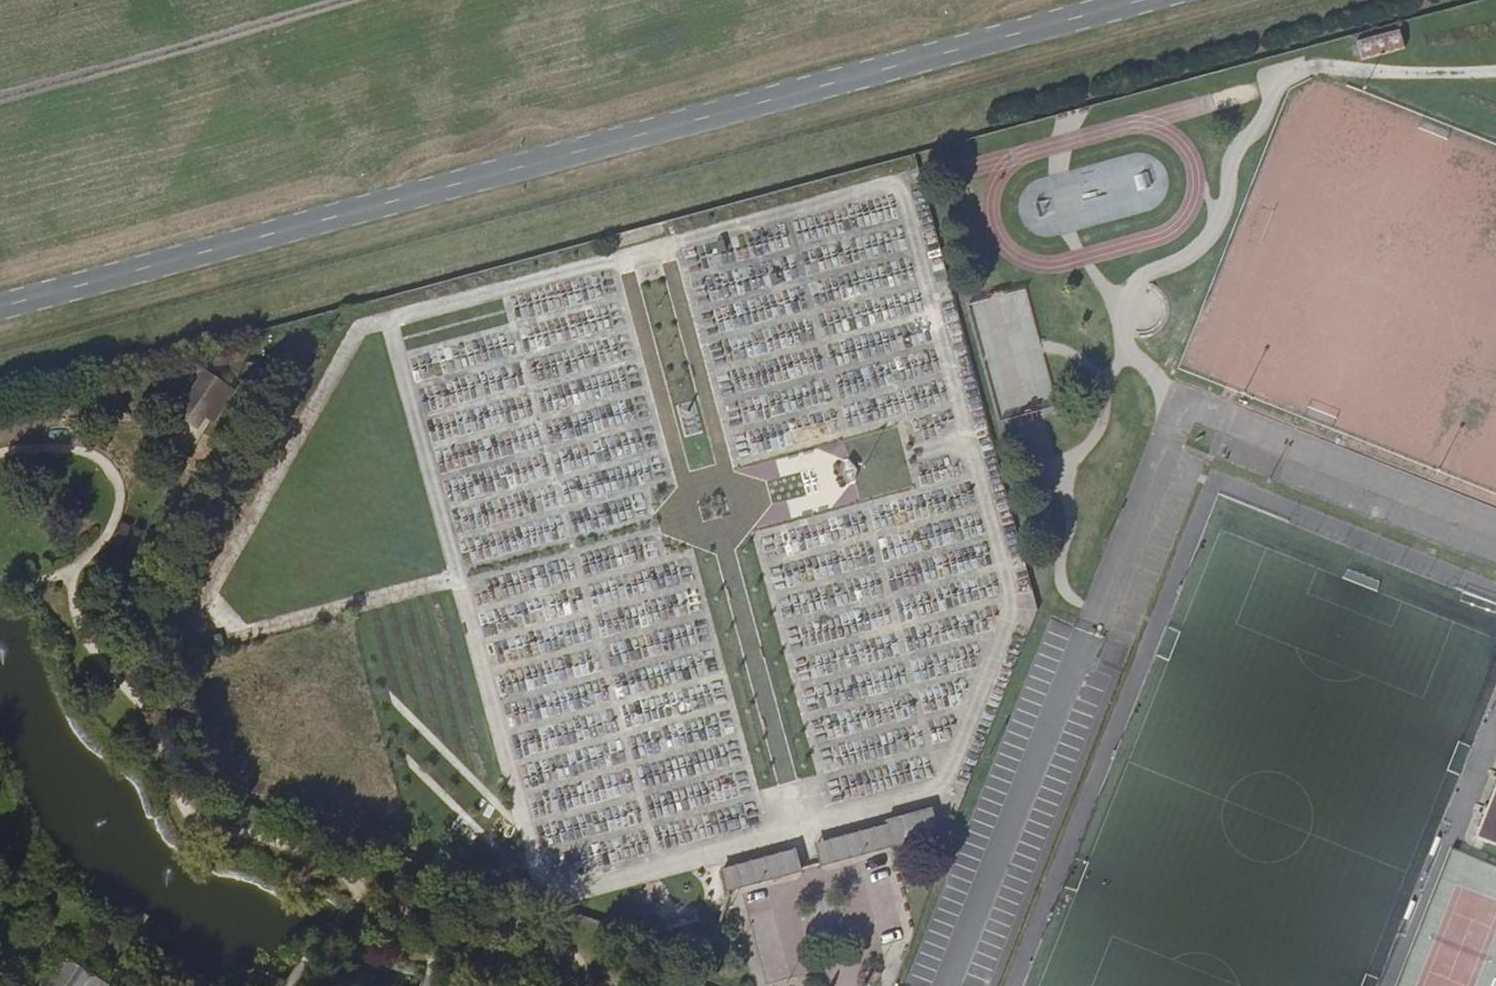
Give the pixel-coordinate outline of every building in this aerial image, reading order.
[(192,408),(181,426),(198,437),(190,449),(200,454),(218,425),(192,408)] [(1495,845),(1495,786),(1476,837),(1485,840),(1495,845)] [(932,807),(812,841),(819,865),(892,845),(939,831),(932,807)] [(796,848),(720,867),(726,891),(802,872),(801,870),(796,848)] [(623,903),(612,906),(615,920),(626,917),(623,903)] [(42,985),(109,985),(61,956),(42,985)]
